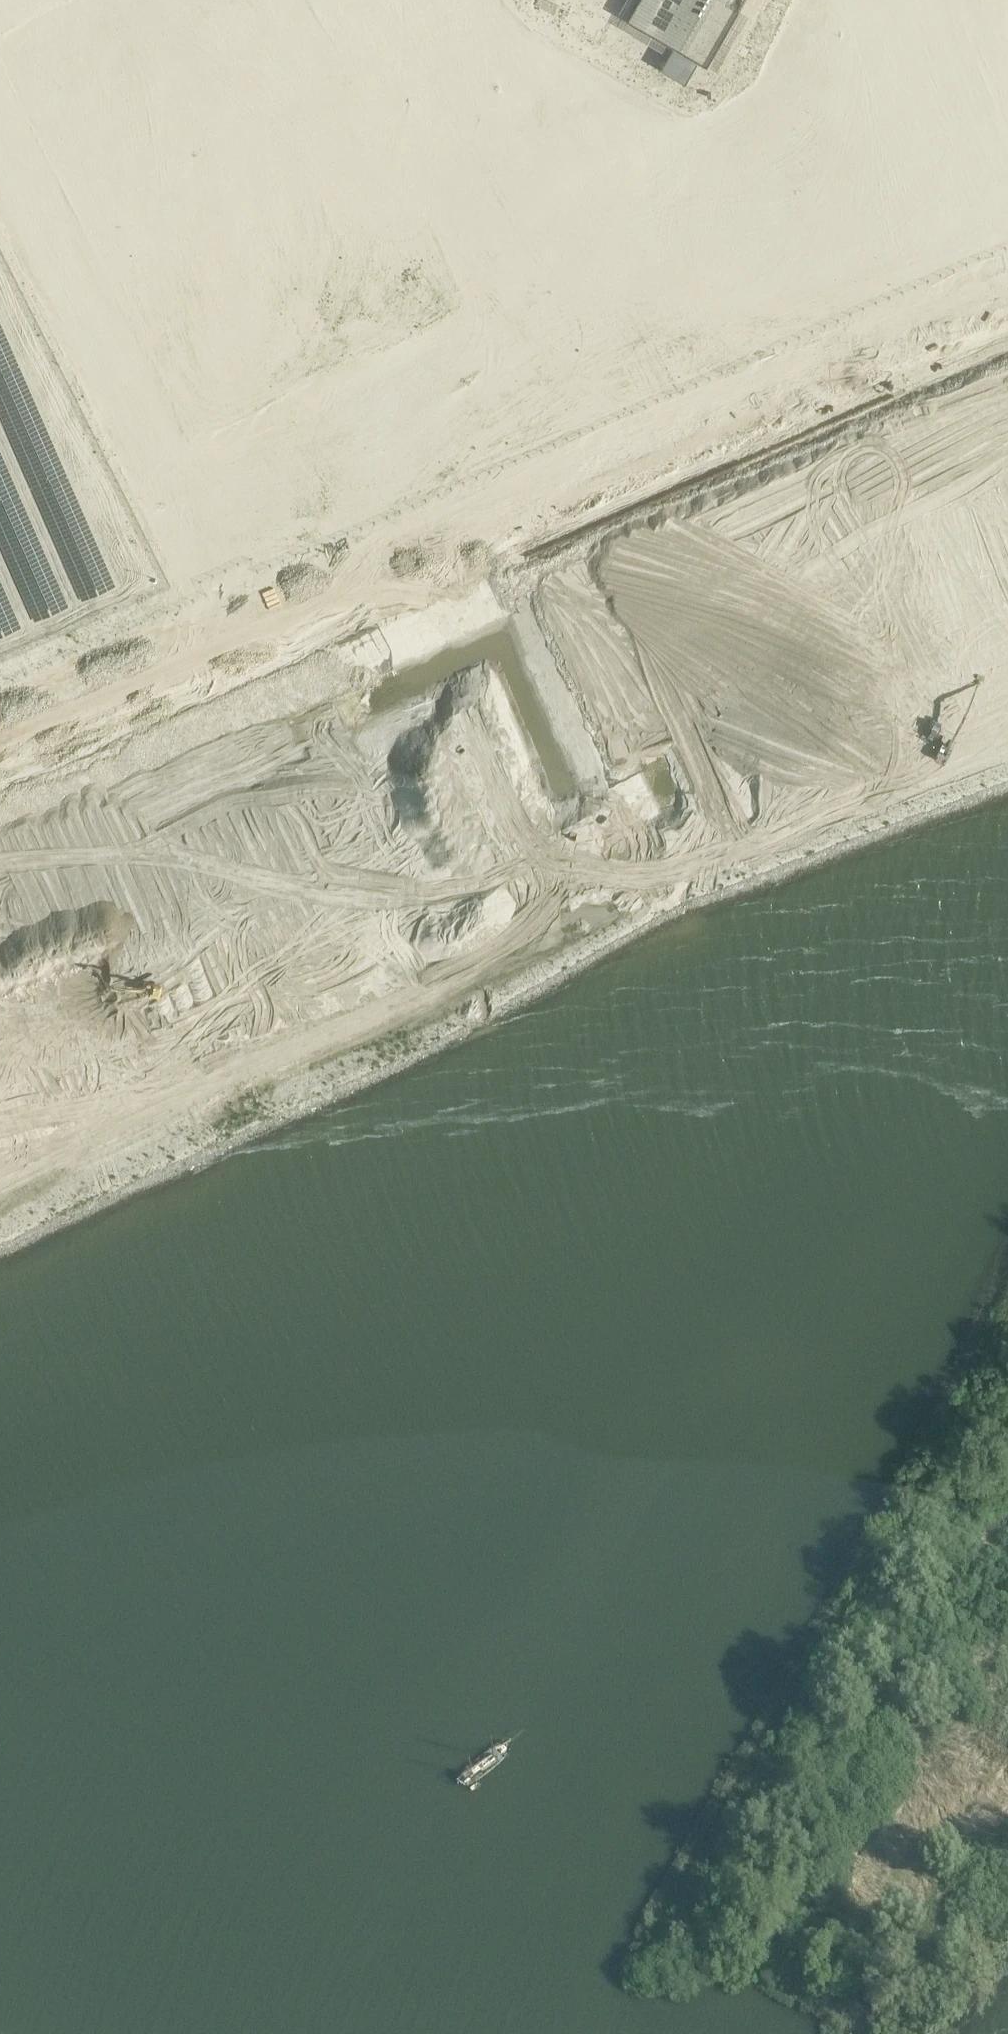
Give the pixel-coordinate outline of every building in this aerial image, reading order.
[(629,19),(707,64),(744,0),(639,0),(629,19)]
